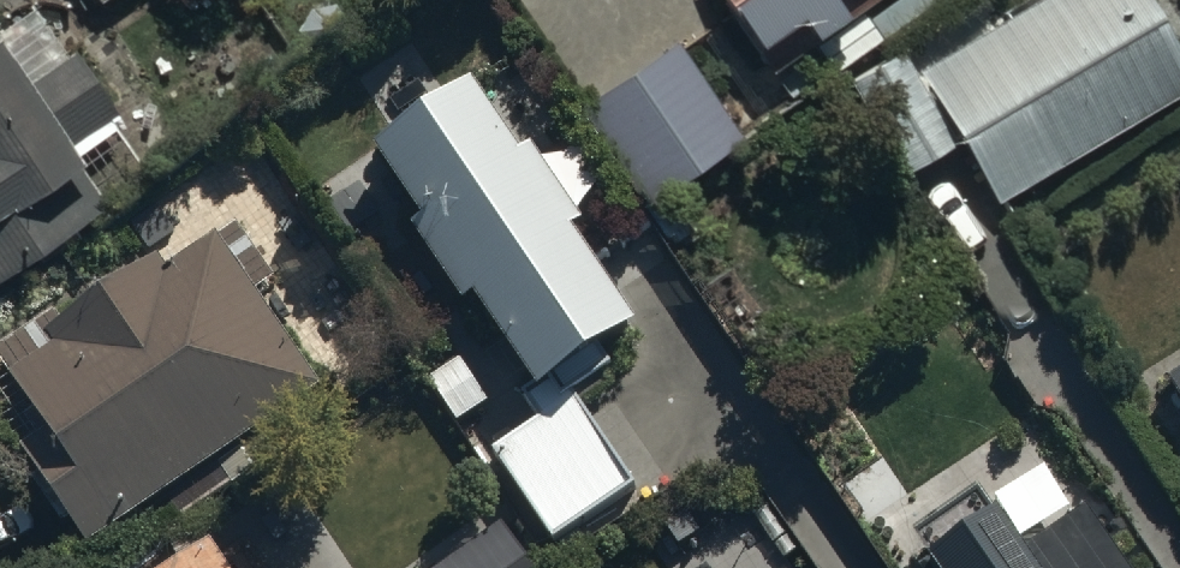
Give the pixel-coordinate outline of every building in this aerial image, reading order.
[(97,12),(114,0),(89,0),(97,12)] [(699,10),(746,79),(791,48),(806,70),(839,47),(821,21),(851,0),(714,0),(699,10)] [(1133,0),(1051,0),(1009,26),(998,8),(922,55),(931,70),(914,81),(903,63),(841,101),(897,190),(957,153),(998,219),(1179,106),(1179,75),(1133,0)] [(740,157),(671,54),(590,107),(659,211),(740,157)] [(0,69),(0,294),(104,222),(72,176),(123,141),(71,67),(22,101),(0,69)] [(478,116),(384,177),(381,179),(428,247),(414,257),(469,334),(482,325),(550,421),(645,355),(579,261),(592,252),(538,175),(526,184),(478,116)] [(326,407),(261,310),(279,298),(241,242),(180,283),(171,269),(65,340),(60,332),(3,370),(33,416),(22,423),(42,453),(26,464),(94,564),(326,407)] [(1170,399),(1179,415),(1179,392),(1170,399)] [(576,417),(494,473),(554,560),(636,505),(576,417)] [(1087,524),(1026,567),(1118,567),(1087,524)] [(462,567),(525,567),(503,538),(462,567)] [(996,548),(968,567),(1010,567),(996,548)]
